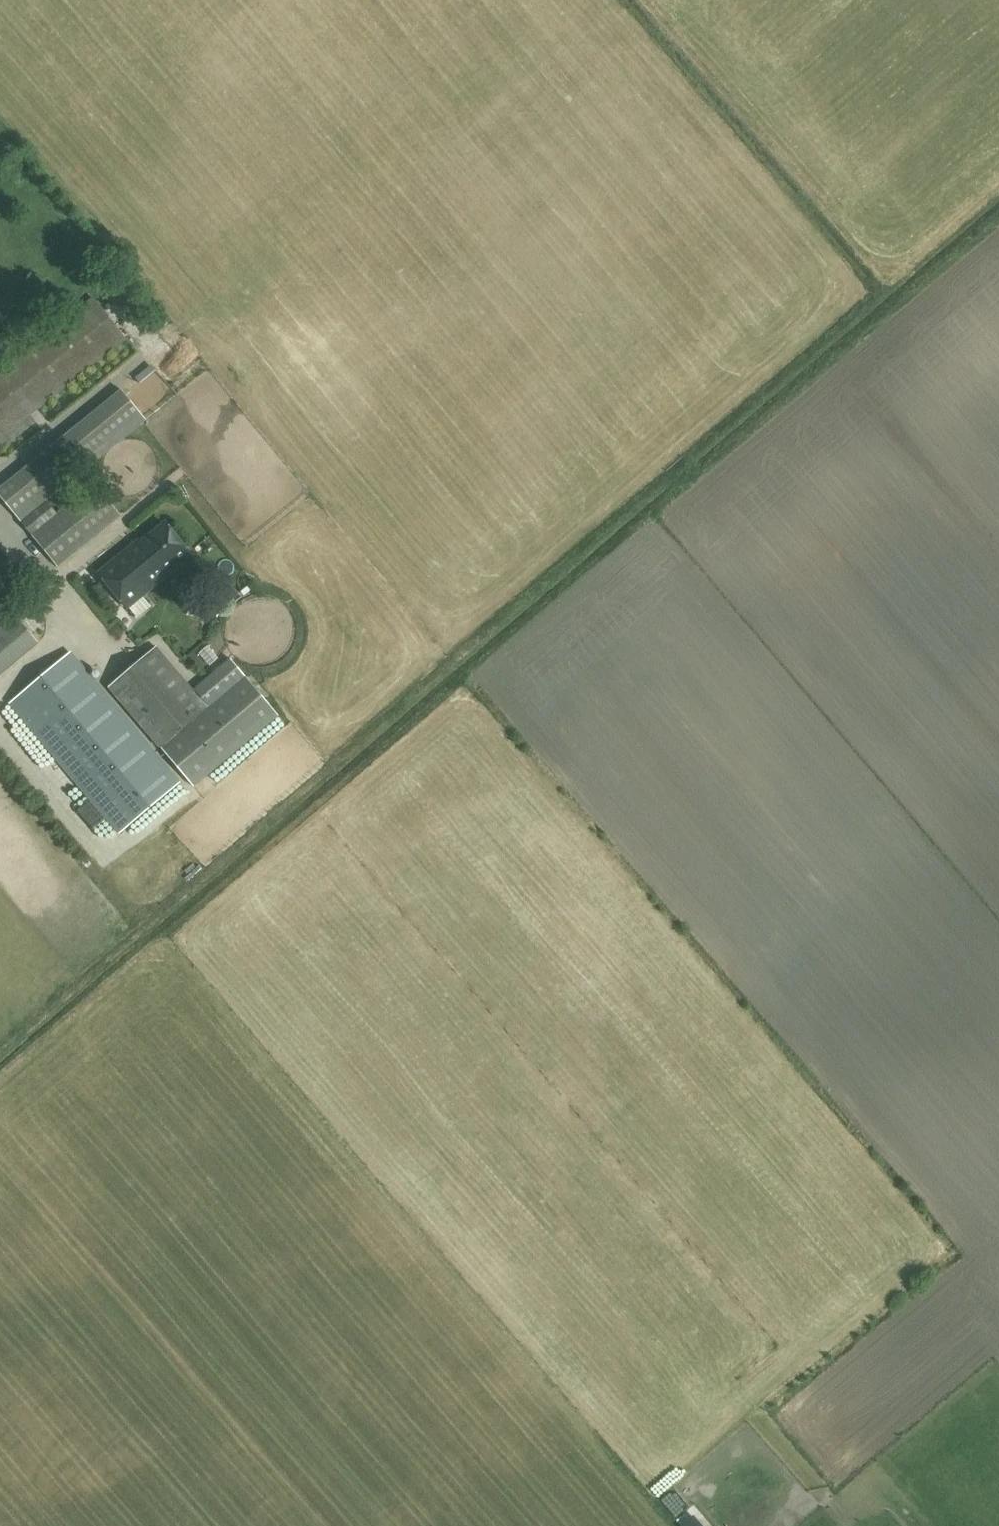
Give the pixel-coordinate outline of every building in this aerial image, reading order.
[(129,341),(97,300),(0,376),(0,441),(129,341)] [(124,303),(114,307),(122,325),(132,321),(124,303)] [(57,566),(121,515),(96,483),(58,514),(47,500),(148,420),(124,390),(0,489),(0,493),(23,522),(22,522),(32,534),(57,566)] [(139,542),(122,556),(100,574),(127,607),(166,575),(164,572),(189,552),(166,524),(141,544),(139,542)] [(224,575),(210,586),(217,596),(224,606),(239,595),(232,585),(224,575)] [(146,592),(131,604),(140,615),(155,603),(146,592)] [(195,599),(193,613),(209,615),(210,601),(195,599)] [(38,642),(7,605),(0,611),(0,674),(38,642)] [(208,660),(235,646),(228,632),(200,646),(208,660)] [(193,691),(156,648),(109,687),(193,787),(278,716),(230,660),(193,691)] [(179,782),(70,652),(10,703),(119,833),(179,782)]
